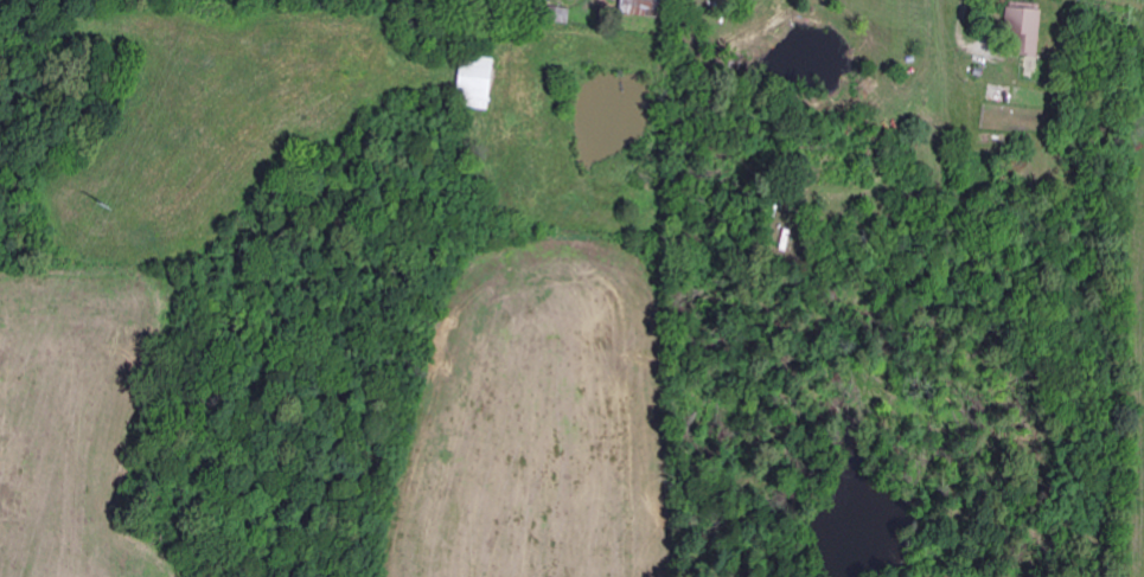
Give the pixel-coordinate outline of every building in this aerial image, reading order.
[(665,0),(624,0),(622,13),(662,19),(665,0)] [(1017,6),(1014,56),(1042,57),(1044,7),(1017,6)] [(459,104),(492,108),(497,61),(465,58),(459,104)]
